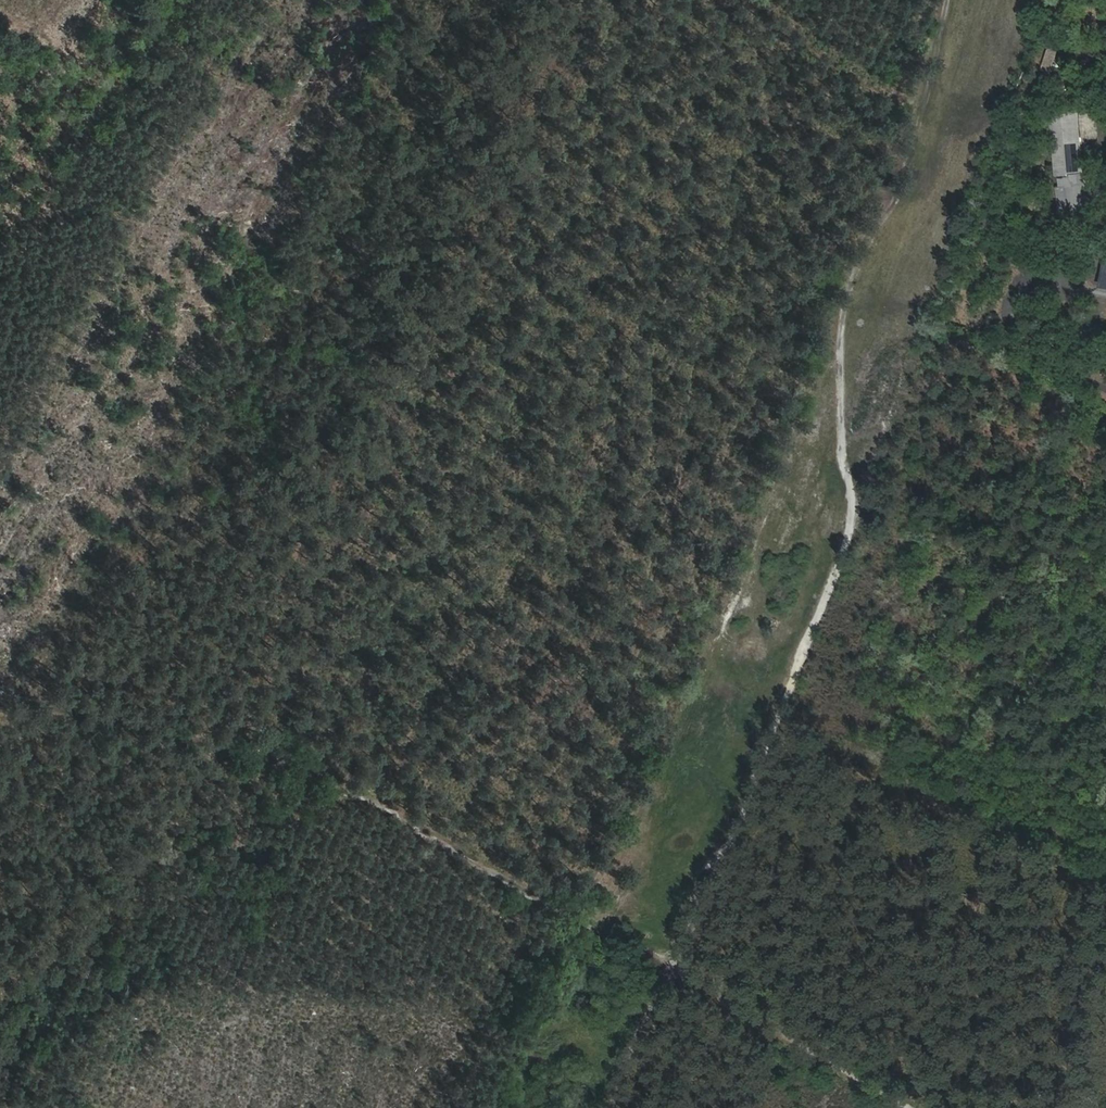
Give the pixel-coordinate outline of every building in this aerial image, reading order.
[(1039,69),(1049,73),(1059,46),(1048,43),(1039,69)] [(1056,208),(1085,206),(1078,108),(1049,110),(1056,208)] [(1086,286),(1081,318),(1105,323),(1105,290),(1086,286)]
